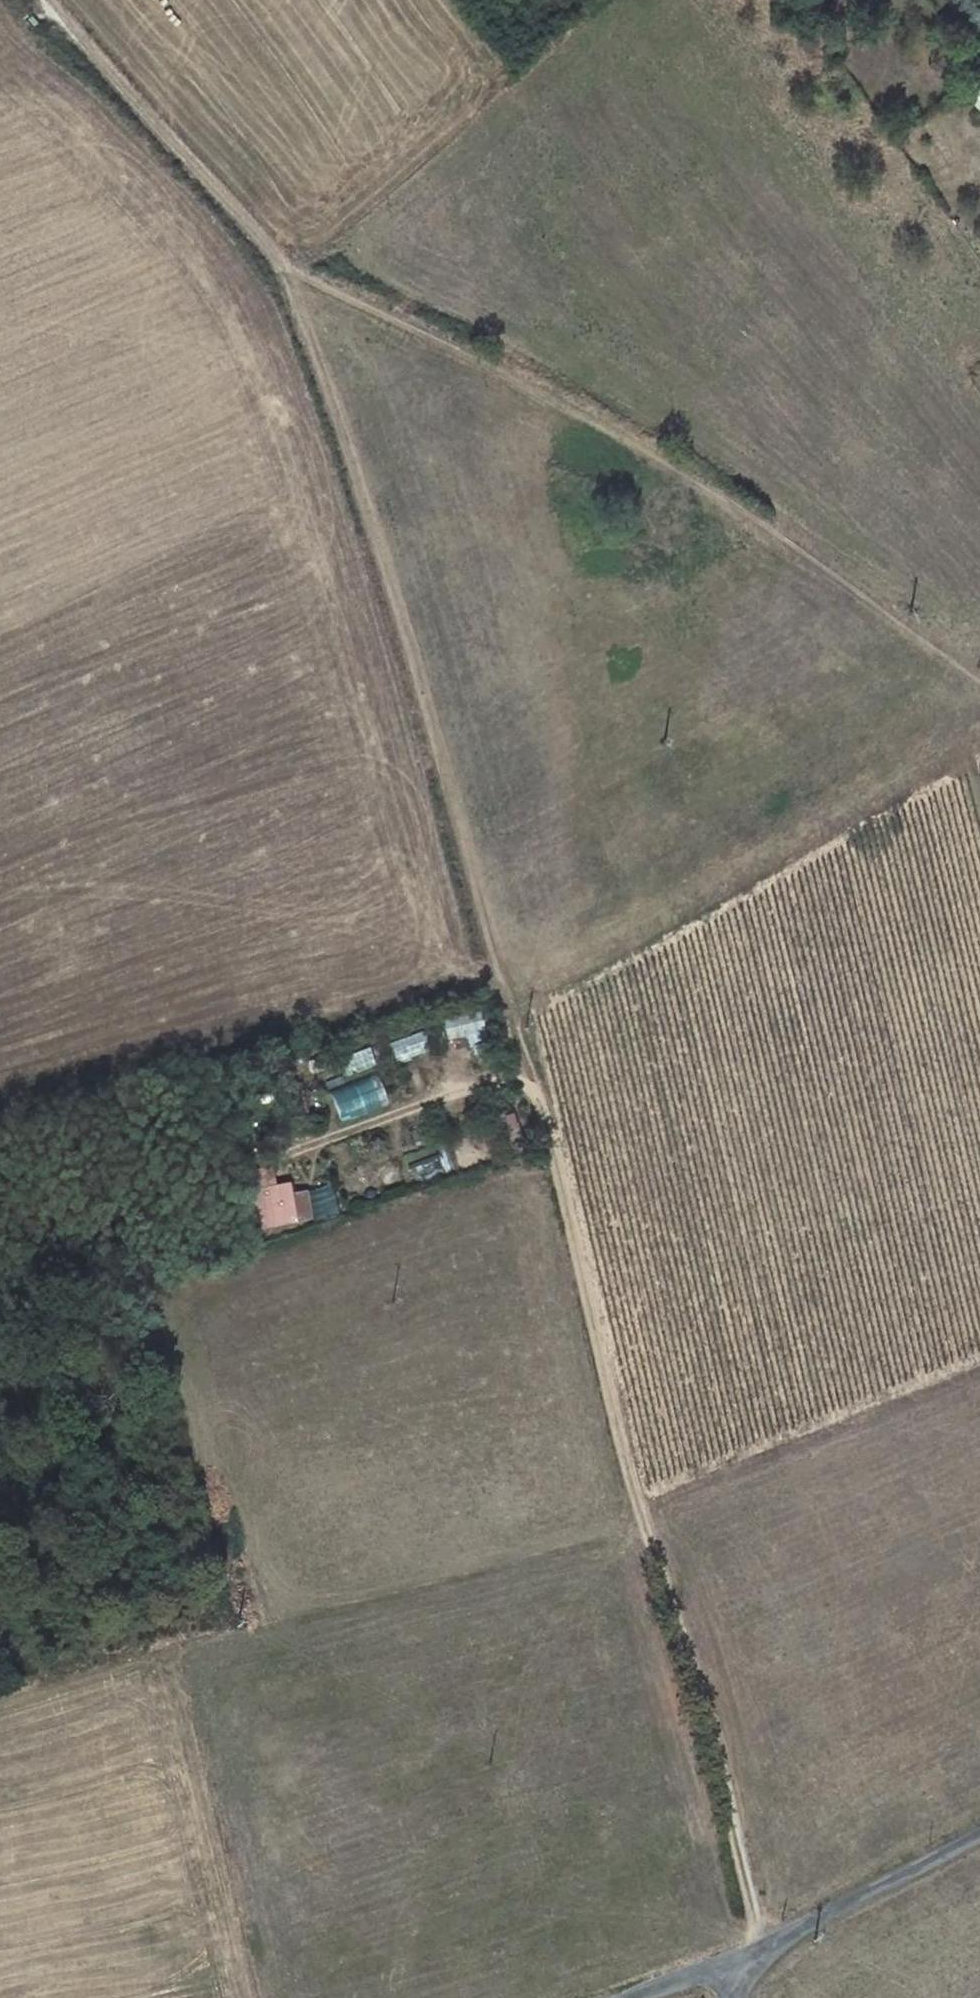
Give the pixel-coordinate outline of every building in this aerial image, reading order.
[(448,1047),(485,1039),(481,1018),(443,1026),(448,1047)] [(261,1176),(238,1181),(242,1203),(262,1200),(267,1235),(304,1231),(298,1189),(280,1192),(277,1184),(264,1185),(261,1176)]
